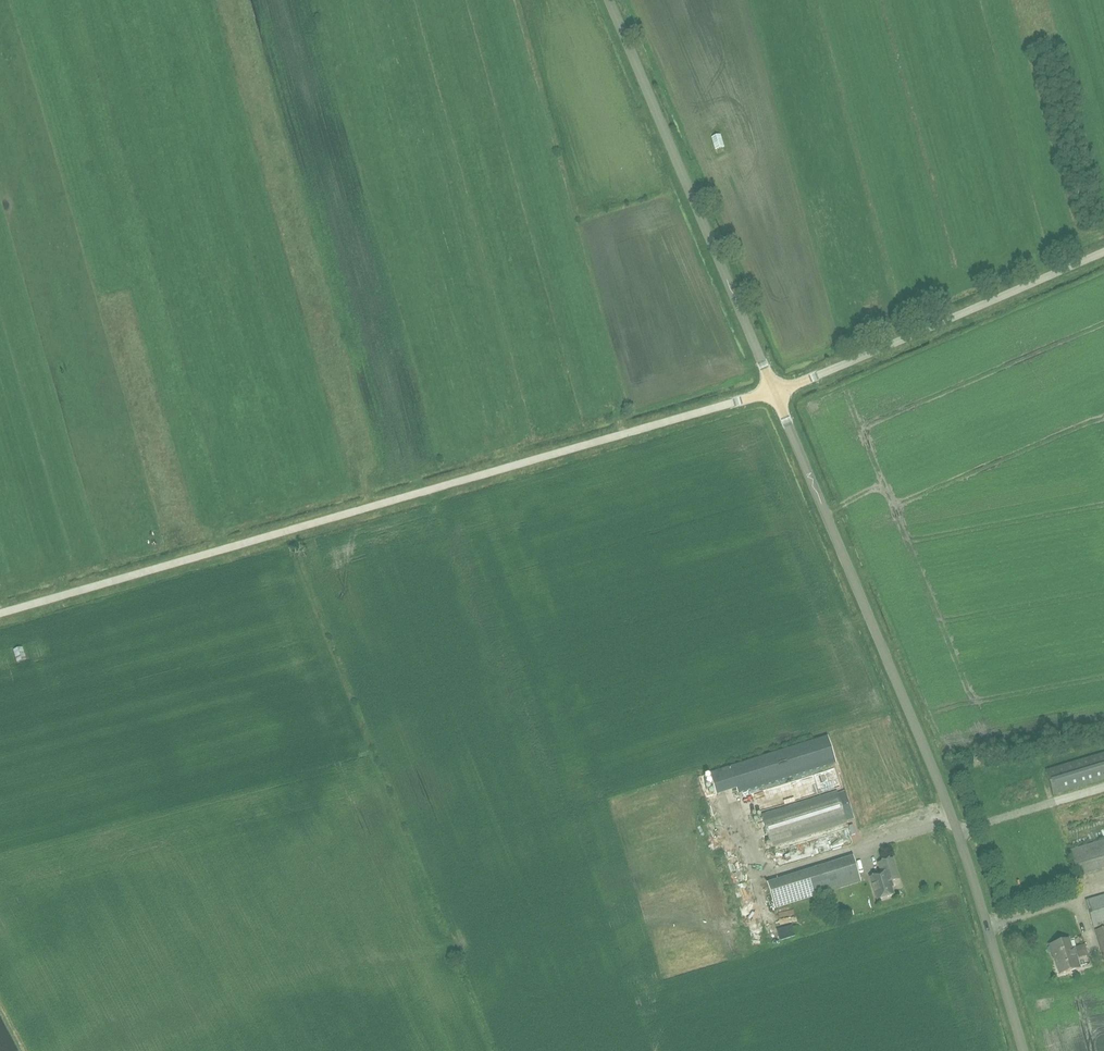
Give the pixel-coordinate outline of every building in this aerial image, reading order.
[(716,149),(724,146),(720,135),(712,138),(716,149)] [(920,587),(918,580),(905,582),(907,589),(920,587)] [(18,648),(22,664),(31,661),(27,645),(18,648)] [(835,762),(827,736),(730,767),(710,773),(716,793),(736,787),(738,793),(835,762)] [(1103,779),(1103,754),(1046,771),(1053,794),(1103,779)] [(837,794),(836,792),(762,815),(771,846),(846,823),(846,821),(852,819),(844,792),(837,794)] [(1066,811),(1067,825),(1082,824),(1081,810),(1066,811)] [(1070,851),(1078,876),(1103,868),(1103,840),(1070,851)] [(877,900),(894,894),(889,881),(898,879),(893,858),(879,862),(882,874),(870,878),(877,900)] [(852,861),(768,887),(775,908),(858,882),(852,861)] [(1094,928),(1103,925),(1103,895),(1086,901),(1094,928)] [(819,925),(818,920),(810,922),(809,914),(792,918),(793,924),(803,922),(804,928),(819,925)] [(1069,939),(1065,940),(1049,945),(1053,957),(1054,957),(1059,974),(1080,968),(1074,949),(1072,949),(1069,939)]
